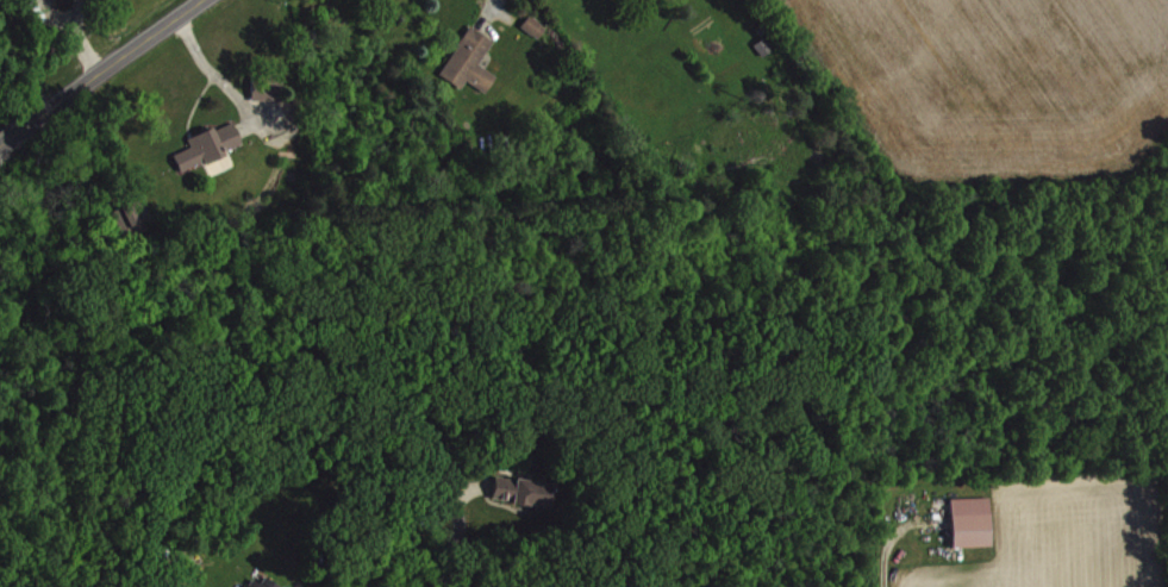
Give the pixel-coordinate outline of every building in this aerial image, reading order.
[(539,39),(549,28),(534,14),(524,24),(539,39)] [(465,87),(469,80),(489,92),(500,75),(481,63),(496,39),(472,24),(442,74),(465,87)] [(183,171),(207,161),(208,163),(229,154),(227,150),(246,143),(237,121),(218,129),(216,126),(190,137),(194,146),(175,154),(183,171)] [(140,199),(115,211),(127,236),(152,225),(140,199)] [(494,498),(553,507),(557,483),(498,474),(494,498)] [(953,497),(954,546),(994,546),(993,497),(953,497)] [(267,575),(263,582),(253,577),(246,586),(286,586),(267,575)]
